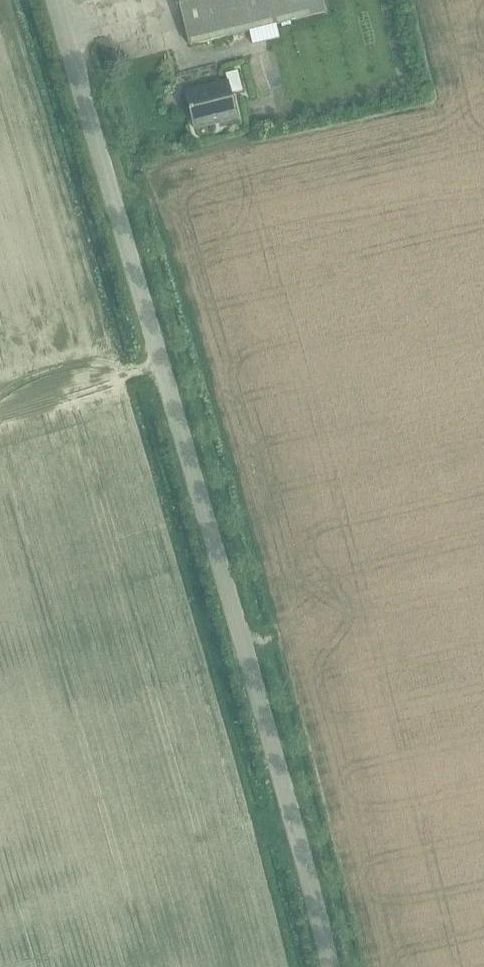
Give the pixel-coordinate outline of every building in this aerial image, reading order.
[(189,45),(326,12),(323,0),(178,0),(189,45)] [(185,93),(194,128),(237,117),(231,93),(242,90),(238,71),(226,74),(228,82),(185,93)]
